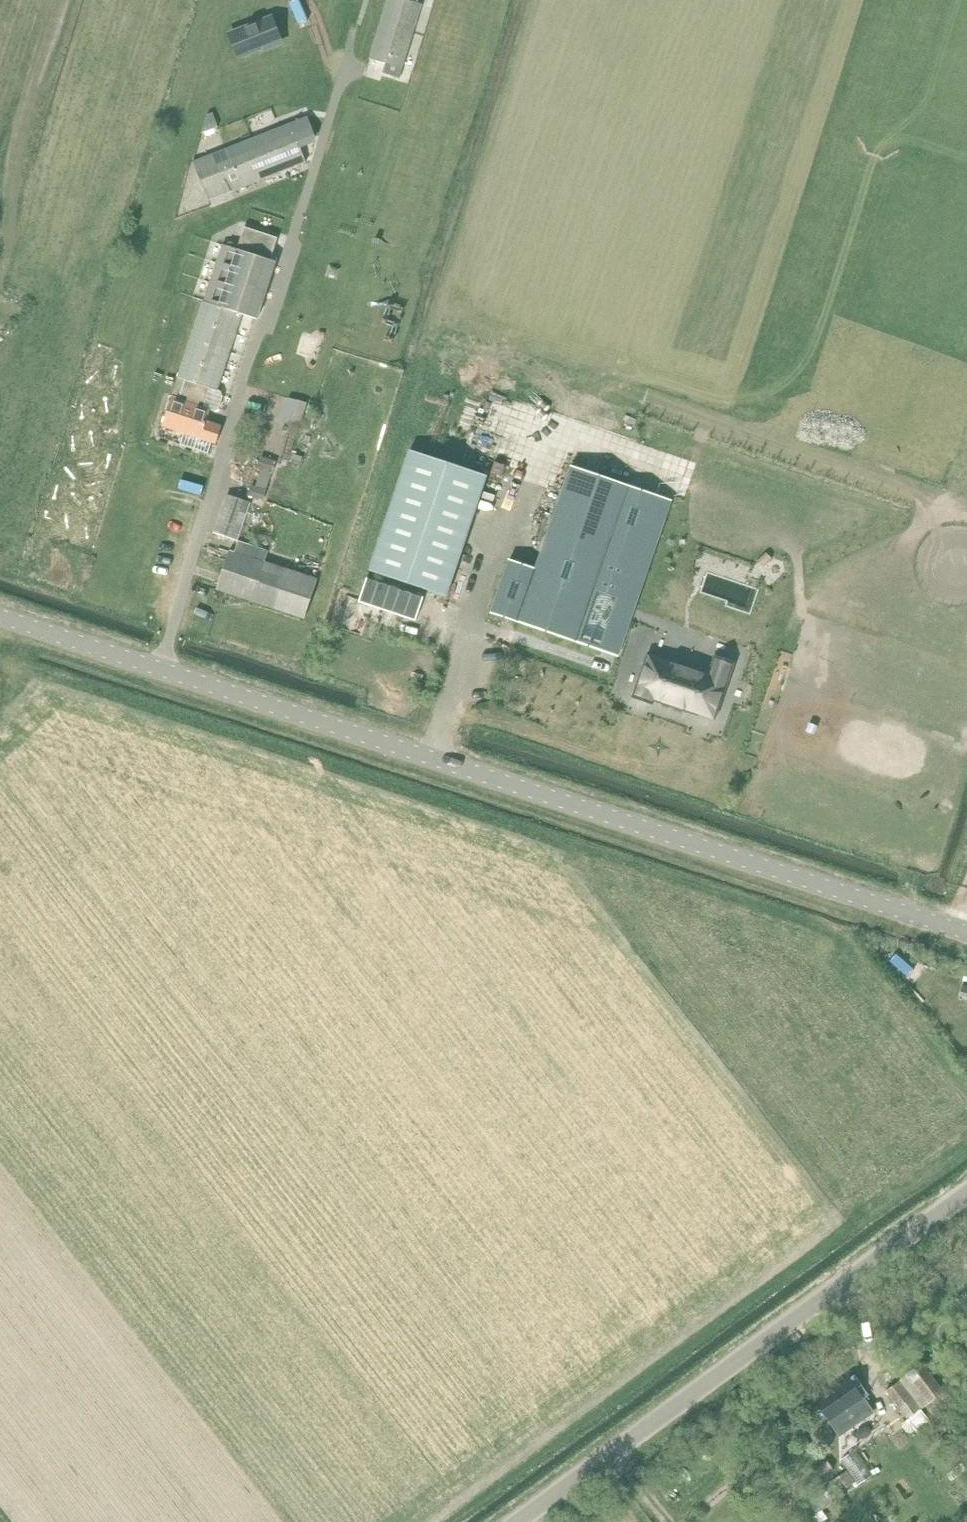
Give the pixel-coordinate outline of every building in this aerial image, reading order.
[(379,27),(413,37),(422,4),(418,3),(419,0),(387,0),(379,27)] [(283,43),(272,16),(234,31),(245,56),(271,45),(272,47),(283,43)] [(413,37),(379,27),(369,60),(386,65),(383,74),(400,79),(413,37)] [(202,133),(218,127),(214,113),(208,115),(202,133)] [(269,133),(284,171),(306,162),(299,143),(316,136),(308,118),(269,133)] [(284,171),(269,133),(195,163),(210,200),(284,171)] [(238,247),(256,253),(272,258),(279,238),(244,227),(243,231),(238,247)] [(256,253),(238,247),(224,243),(218,262),(249,272),(256,253)] [(278,260),(272,258),(256,253),(249,272),(272,280),(278,260)] [(210,281),(243,292),(249,272),(218,262),(214,274),(212,274),(210,281)] [(272,280),(249,272),(243,292),(265,299),(272,280)] [(203,301),(236,312),(243,292),(210,281),(203,301)] [(259,319),(265,299),(243,292),(236,312),(243,314),(259,319)] [(243,314),(236,312),(203,301),(197,319),(237,332),(243,314)] [(231,351),(237,332),(197,319),(191,338),(231,351)] [(185,356),(225,369),(231,351),(191,338),(185,356)] [(219,388),(225,369),(185,356),(179,375),(219,388)] [(223,389),(219,388),(179,375),(173,394),(182,396),(185,386),(209,394),(205,405),(211,407),(216,408),(221,406),(225,394),(223,389)] [(182,396),(173,394),(163,424),(186,431),(181,445),(209,454),(213,440),(218,441),(223,426),(207,421),(211,407),(205,405),(209,394),(185,386),(182,396)] [(309,404),(299,400),(291,424),(301,427),(309,404)] [(412,450),(371,571),(449,596),(489,475),(412,450)] [(267,458),(262,470),(273,473),(277,461),(267,458)] [(511,560),(493,612),(522,622),(577,641),(604,651),(658,496),(574,467),(556,518),(538,569),(511,560)] [(262,470),(257,486),(267,490),(273,473),(262,470)] [(257,486),(252,498),(263,502),(267,490),(257,486)] [(220,535),(240,541),(252,503),(233,497),(220,535)] [(269,551),(240,541),(235,552),(231,551),(219,589),(307,618),(319,580),(265,562),(269,551)] [(367,579),(359,603),(416,622),(424,598),(367,579)] [(710,673),(649,653),(635,697),(654,703),(655,699),(699,714),(700,712),(717,717),(736,660),(717,654),(710,673)] [(922,1364),(886,1391),(908,1420),(904,1423),(903,1427),(908,1433),(912,1433),(929,1420),(921,1410),(926,1406),(933,1416),(947,1406),(940,1396),(944,1393),(922,1364)] [(846,1376),(814,1399),(828,1419),(827,1419),(838,1434),(871,1411),(861,1396),(860,1396),(846,1376)] [(966,1440),(966,1414),(953,1424),(965,1441),(966,1440)] [(794,1510),(803,1521),(806,1521),(837,1499),(832,1492),(829,1494),(824,1488),(794,1510)]
